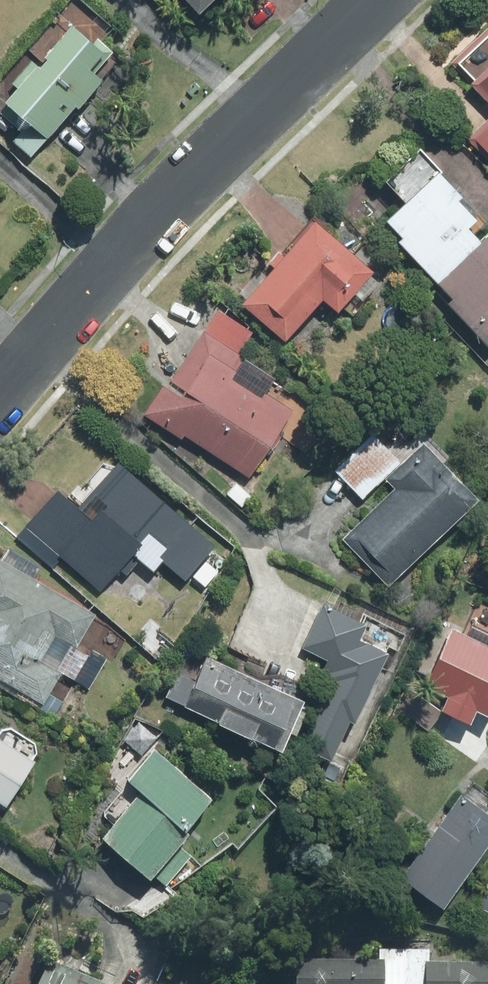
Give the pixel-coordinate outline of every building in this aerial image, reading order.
[(212,0),(179,0),(195,16),(212,0)] [(62,23),(0,98),(0,107),(21,125),(7,143),(26,159),(67,109),(73,113),(98,83),(90,76),(105,58),(62,23)] [(465,81),(487,105),(487,60),(465,81)] [(463,142),(487,168),(487,118),(463,142)] [(384,229),(447,298),(441,305),(483,350),(487,346),(487,237),(484,232),(476,240),(462,225),(477,212),(416,146),(379,180),(400,202),(377,222),(384,229)] [(368,269),(309,218),(260,273),(258,271),(237,295),(242,299),(237,305),(281,343),(318,300),(332,312),(348,292),(356,300),(373,281),(364,274),(368,269)] [(254,332),(215,309),(165,391),(158,387),(141,415),(247,478),(289,407),(265,393),(273,380),(238,358),(254,332)] [(381,478),(399,461),(370,431),(330,468),(358,499),(381,478)] [(473,500),(419,442),(399,461),(381,478),(391,489),(339,538),(382,585),(473,500)] [(108,504),(100,513),(137,542),(129,553),(152,570),(158,563),(182,582),(212,545),(110,464),(90,490),(108,504)] [(129,553),(137,542),(100,513),(95,509),(89,517),(54,489),(22,530),(99,591),(129,553)] [(30,577),(38,565),(9,548),(1,561),(0,560),(0,682),(56,715),(65,701),(49,692),(60,674),(85,689),(103,658),(76,642),(93,614),(30,577)] [(361,622),(321,604),(301,648),(325,659),(319,673),(328,677),(296,747),(326,761),(344,723),(347,724),(380,653),(352,640),(361,622)] [(445,627),(417,687),(485,718),(487,710),(487,647),(445,627)] [(296,697),(202,654),(190,680),(173,673),(161,699),(276,751),(284,732),(289,734),(300,710),(292,706),(296,697)] [(2,804),(37,746),(0,723),(0,802),(2,804)] [(179,830),(206,797),(147,748),(141,756),(121,779),(126,783),(97,817),(110,828),(99,841),(146,880),(184,834),(179,830)] [(487,837),(487,796),(465,779),(395,879),(438,909),(487,837)] [(473,907),(487,914),(487,876),(473,907)] [(377,970),(294,963),(292,983),(487,983),(487,969),(426,964),(427,953),(379,949),(377,970)] [(47,966),(39,983),(86,983),(47,966)]
